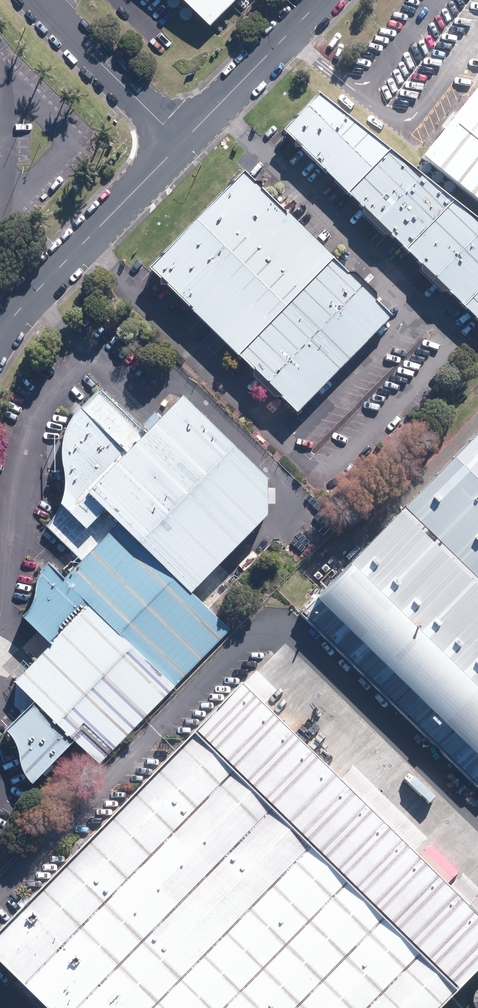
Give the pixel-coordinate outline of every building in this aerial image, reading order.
[(210,25),(235,0),(184,0),(210,25)] [(187,8),(185,8),(184,8),(182,9),(181,10),(180,12),(180,14),(180,17),(182,18),(183,19),(185,20),(187,20),(189,19),(191,17),(192,15),(192,13),(191,12),(190,10),(189,9),(187,8)] [(477,206),(477,93),(423,162),(477,206)] [(342,195),(385,151),(314,94),(280,133),(342,195)] [(385,151),(342,195),(400,252),(450,202),(385,151)] [(239,173),(143,271),(232,357),(328,258),(239,173)] [(400,252),(458,308),(477,288),(477,224),(450,202),(400,252)] [(389,317),(328,258),(232,357),(293,416),(389,317)] [(458,308),(477,327),(477,288),(458,308)] [(287,504),(187,403),(151,442),(100,393),(83,410),(77,422),(68,443),(65,463),(68,487),(65,508),(71,517),(88,534),(111,511),(123,523),(194,595),(287,504)] [(323,600),(477,751),(477,442),(323,600)] [(231,632),(194,595),(123,523),(24,620),(50,646),(10,686),(92,769),(231,632)] [(236,691),(0,938),(0,973),(35,1007),(438,1007),(477,968),(477,929),(468,919),(451,903),(395,848),(342,795),(246,701),(236,691)] [(474,991),(471,995),(469,999),(469,1003),(470,1007),(477,1007),(477,989),(474,991)]
